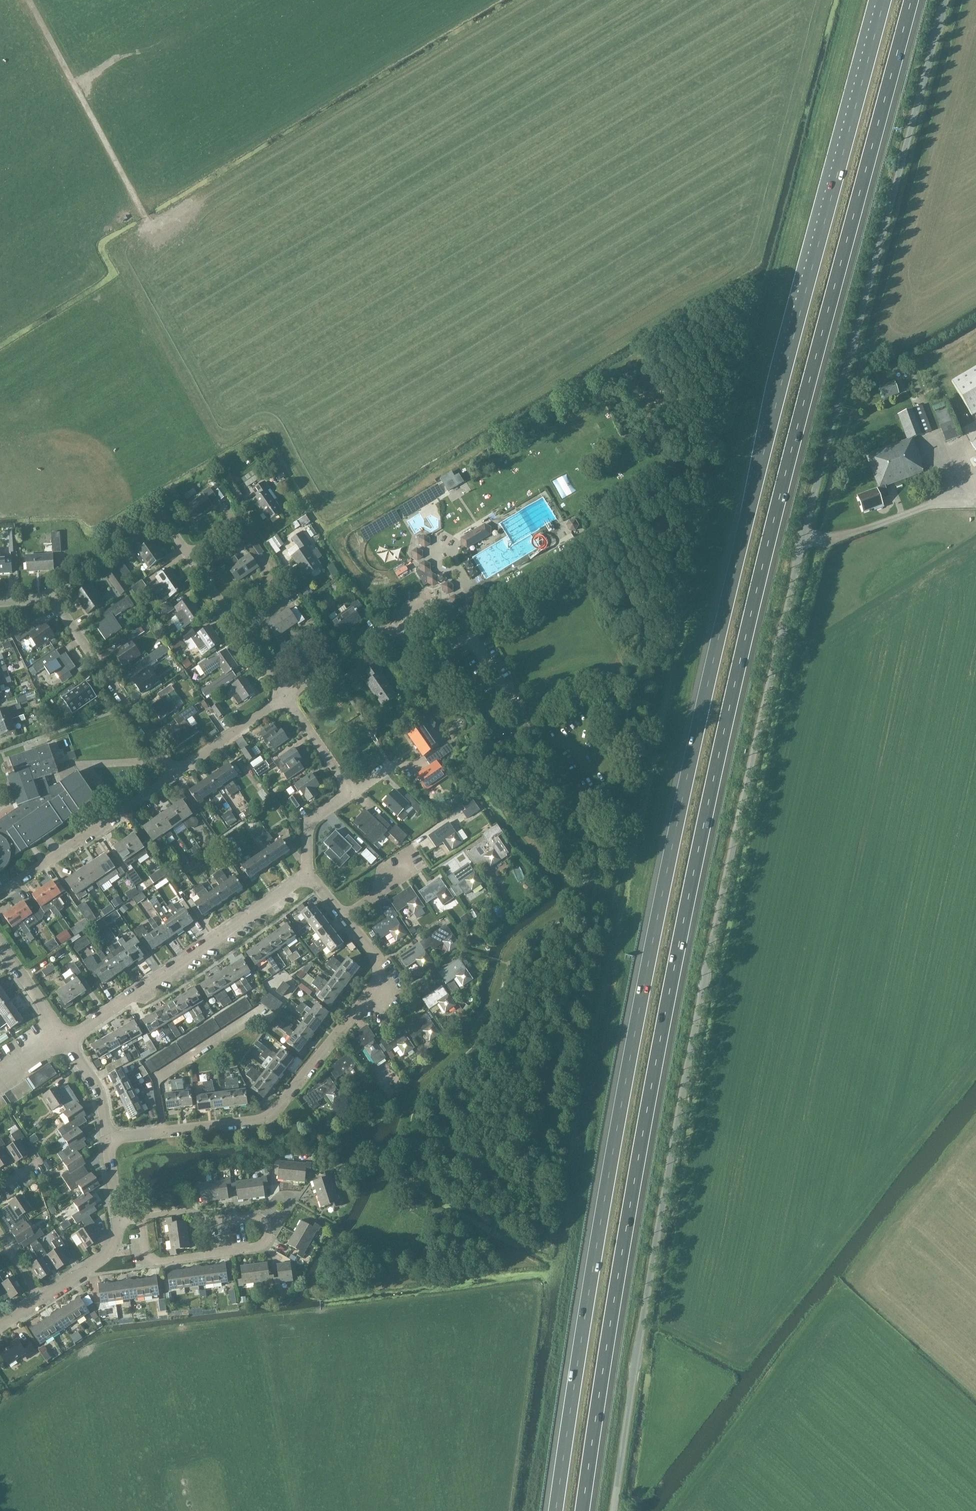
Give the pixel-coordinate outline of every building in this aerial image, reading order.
[(951,381),(972,416),(975,414),(975,367),(951,381)] [(894,381),(879,387),(884,399),(898,393),(898,392),(902,391),(899,383),(895,384),(894,381)] [(912,438),(931,431),(921,406),(897,414),(907,440),(865,455),(878,488),(856,496),(862,512),(873,508),(874,510),(882,507),(879,500),(887,497),(883,487),(922,473),(919,464),(921,463),(912,438)] [(935,413),(946,442),(961,436),(950,407),(935,413)] [(258,479),(254,472),(242,480),(247,487),(258,479)] [(451,472),(441,478),(448,491),(463,482),(459,474),(454,477),(451,472)] [(268,521),(281,512),(267,491),(269,490),(264,482),(252,490),(257,497),(252,500),(257,508),(259,507),(268,521)] [(211,503),(217,498),(210,488),(203,493),(204,495),(186,508),(194,519),(213,506),(211,503)] [(297,521),(292,524),(295,529),(300,526),(297,521)] [(575,521),(570,521),(567,526),(570,530),(575,531),(578,525),(575,521)] [(467,548),(490,534),(490,528),(485,525),(462,539),(462,545),(467,548)] [(59,530),(51,530),(52,550),(60,550),(59,530)] [(9,532),(9,539),(10,546),(10,552),(10,553),(17,552),(16,539),(16,531),(9,532)] [(292,539),(296,546),(300,551),(292,557),(305,577),(320,567),(316,560),(322,556),(317,549),(311,553),(307,547),(311,545),(302,532),(292,539)] [(424,536),(420,539),(420,544),(425,547),(429,545),(429,539),(424,536)] [(142,564),(145,562),(149,568),(162,559),(151,543),(135,554),(142,564)] [(259,555),(250,543),(243,547),(249,555),(238,562),(235,557),(225,564),(229,569),(237,581),(258,567),(253,559),(259,555)] [(417,549),(413,552),(413,558),(417,560),(422,557),(422,552),(417,549)] [(27,572),(53,570),(52,555),(27,557),(27,572)] [(12,573),(11,557),(0,558),(0,574),(12,573)] [(420,570),(417,572),(425,585),(428,583),(433,586),(437,583),(437,577),(432,575),(428,577),(425,573),(430,570),(429,565),(425,562),(420,565),(420,570)] [(114,569),(122,579),(130,574),(122,563),(114,569)] [(129,590),(122,579),(114,569),(114,570),(106,576),(120,596),(129,590)] [(156,578),(164,589),(159,592),(156,593),(160,605),(166,603),(166,601),(170,598),(178,592),(178,591),(182,588),(176,579),(176,578),(169,569),(156,578)] [(142,581),(131,588),(135,595),(147,587),(142,581)] [(452,586),(447,583),(443,586),(443,591),(448,594),(452,591),(452,586)] [(97,597),(89,586),(77,595),(84,606),(83,607),(88,614),(103,603),(98,596),(97,597)] [(309,587),(302,592),(306,598),(313,593),(309,587)] [(475,598),(470,595),(466,598),(466,604),(470,606),(475,604),(475,598)] [(102,614),(106,620),(96,626),(106,641),(122,629),(114,618),(134,604),(128,596),(102,614)] [(460,598),(455,596),(450,598),(451,604),(455,606),(460,604),(460,598)] [(175,607),(179,612),(175,615),(184,629),(185,628),(187,631),(191,628),(189,625),(200,617),(194,607),(195,606),(189,598),(175,607)] [(358,616),(364,611),(357,601),(350,606),(352,607),(330,622),(339,635),(361,620),(358,616)] [(170,603),(159,610),(164,617),(174,610),(170,603)] [(297,623),(298,625),(305,620),(296,608),(290,611),(289,609),(273,620),(272,618),(265,623),(275,638),(276,638),(275,636),(281,632),(281,633),(297,623)] [(170,614),(164,618),(172,630),(178,626),(170,614)] [(28,628),(15,637),(19,642),(29,635),(38,649),(55,637),(45,623),(31,633),(28,628)] [(191,629),(182,635),(186,641),(191,638),(199,650),(205,645),(209,651),(221,643),(209,625),(197,634),(202,641),(200,642),(191,629)] [(141,627),(138,629),(126,638),(129,642),(114,653),(123,667),(140,655),(131,641),(145,632),(141,627)] [(174,641),(168,645),(172,651),(177,648),(176,644),(174,641)] [(146,669),(132,679),(142,693),(158,682),(149,668),(158,662),(157,660),(171,651),(166,644),(141,661),(146,669)] [(75,667),(65,653),(60,657),(56,650),(33,666),(37,673),(46,667),(51,674),(54,672),(59,679),(75,667)] [(217,653),(199,666),(203,672),(214,665),(216,668),(219,666),(226,675),(202,691),(205,697),(232,678),(228,673),(238,666),(226,650),(218,655),(217,653)] [(187,660),(182,663),(186,668),(191,665),(187,660)] [(382,706),(396,696),(380,673),(382,672),(377,664),(365,672),(370,679),(367,681),(378,697),(376,698),(382,706)] [(29,670),(33,677),(37,674),(33,667),(29,670)] [(0,681),(0,686),(12,682),(10,677),(0,681)] [(244,677),(232,686),(238,694),(233,698),(238,705),(256,693),(244,677)] [(72,713),(78,708),(95,697),(86,683),(72,693),(69,688),(59,694),(72,713)] [(160,720),(173,711),(176,715),(179,713),(176,709),(177,709),(168,695),(175,690),(171,685),(158,695),(161,699),(151,706),(160,720)] [(34,692),(25,695),(27,701),(37,698),(34,692)] [(219,718),(225,714),(218,703),(212,708),(219,718)] [(0,711),(0,724),(11,720),(9,713),(21,709),(20,704),(0,711)] [(210,705),(199,705),(199,724),(211,724),(210,705)] [(179,726),(169,733),(178,747),(199,732),(195,726),(191,729),(185,721),(197,713),(193,707),(175,719),(179,726)] [(0,724),(0,732),(2,737),(16,732),(13,725),(26,721),(24,716),(11,720),(0,724)] [(440,750),(428,733),(435,728),(435,725),(430,718),(426,717),(420,721),(419,725),(421,726),(408,735),(422,756),(423,756),(426,761),(441,751),(445,756),(453,751),(450,746),(446,745),(440,750)] [(272,724),(259,733),(264,740),(266,738),(274,749),(288,739),(284,734),(286,733),(286,732),(284,728),(282,728),(281,729),(280,728),(276,730),(272,724)] [(15,801),(17,807),(17,809),(0,821),(0,873),(4,870),(7,866),(10,862),(11,859),(11,858),(12,858),(21,852),(21,853),(28,848),(29,849),(64,825),(63,824),(97,801),(77,773),(59,785),(48,789),(44,777),(58,772),(49,745),(9,759),(13,770),(7,772),(9,777),(7,778),(15,801)] [(249,746),(241,751),(248,762),(256,756),(249,746)] [(280,758),(275,762),(280,771),(281,770),(288,780),(303,769),(298,762),(302,759),(294,748),(279,757),(280,758)] [(436,762),(445,756),(441,751),(426,761),(430,766),(415,777),(425,791),(446,777),(436,762)] [(257,774),(269,766),(266,761),(254,769),(257,774)] [(230,764),(220,771),(235,794),(239,791),(231,779),(237,775),(230,764)] [(235,794),(220,771),(210,778),(217,789),(223,785),(231,796),(235,794)] [(318,794),(314,789),(320,785),(311,773),(296,784),(305,796),(308,801),(318,794)] [(210,778),(200,785),(207,796),(217,789),(210,778)] [(207,796),(200,785),(189,792),(197,803),(207,796)] [(410,798),(406,802),(394,790),(382,802),(401,821),(407,816),(401,811),(408,804),(416,813),(421,808),(410,798)] [(297,808),(303,804),(296,794),(290,798),(297,808)] [(476,804),(472,798),(463,804),(466,810),(476,804)] [(172,808),(182,822),(187,830),(190,828),(194,828),(197,826),(199,822),(196,819),(192,818),(191,816),(196,812),(187,799),(183,802),(182,801),(172,808)] [(476,805),(463,813),(468,820),(480,811),(476,805)] [(182,822),(172,808),(162,815),(172,829),(182,822)] [(441,814),(445,820),(455,813),(451,808),(441,814)] [(365,810),(353,823),(367,836),(365,838),(372,844),(385,830),(389,826),(381,818),(377,822),(365,810)] [(172,829),(162,815),(152,821),(163,836),(162,836),(165,841),(172,836),(169,831),(172,829)] [(238,823),(244,832),(249,828),(243,819),(238,823)] [(163,836),(152,821),(143,828),(153,843),(162,836),(163,836)] [(449,851),(452,849),(462,843),(449,823),(428,836),(435,847),(446,840),(448,844),(445,846),(449,851)] [(406,837),(395,826),(388,833),(399,844),(406,837)] [(497,826),(483,836),(487,842),(467,855),(475,866),(476,864),(480,869),(488,864),(491,868),(507,858),(506,857),(509,855),(499,840),(496,842),(494,838),(502,833),(497,826)] [(323,843),(329,848),(324,853),(332,861),(337,856),(344,863),(349,858),(345,854),(351,848),(357,853),(361,848),(348,835),(344,839),(335,831),(323,843)] [(264,836),(268,842),(271,847),(279,858),(289,852),(281,840),(276,844),(268,833),(264,836)] [(133,835),(124,841),(137,861),(147,854),(144,850),(143,849),(141,846),(133,835)] [(137,861),(124,841),(114,848),(128,867),(132,865),(137,861)] [(198,845),(189,851),(192,856),(201,850),(198,845)] [(248,847),(244,850),(248,856),(253,852),(248,847)] [(279,858),(271,847),(262,854),(269,865),(279,858)] [(369,847),(366,850),(376,860),(379,857),(369,847)] [(252,861),(248,856),(244,850),(240,852),(248,863),(242,868),(250,879),(260,872),(252,861)] [(269,865),(262,854),(252,861),(260,872),(269,865)] [(104,855),(95,861),(109,881),(118,875),(120,877),(125,874),(113,857),(109,861),(104,855)] [(109,881),(95,861),(85,868),(95,882),(99,888),(109,881)] [(468,864),(449,877),(454,886),(451,888),(456,896),(457,897),(464,892),(460,886),(466,882),(472,891),(482,884),(468,864)] [(9,870),(9,875),(10,878),(17,873),(12,866),(9,870)] [(95,882),(85,868),(75,875),(88,893),(93,890),(93,888),(91,885),(95,882)] [(133,869),(126,874),(134,887),(142,881),(133,869)] [(163,869),(150,878),(154,884),(168,874),(163,869)] [(221,870),(217,873),(232,895),(242,888),(234,877),(229,881),(221,870)] [(232,895),(217,873),(212,876),(220,887),(214,891),(222,902),(232,895)] [(88,893),(75,875),(65,882),(79,901),(88,894),(88,893)] [(439,879),(419,892),(427,903),(436,897),(442,906),(452,899),(452,898),(456,896),(451,888),(447,891),(439,879)] [(52,882),(42,889),(58,913),(64,908),(56,897),(61,894),(52,882)] [(202,884),(197,887),(212,909),(222,902),(214,891),(209,894),(202,884)] [(212,909),(197,887),(193,889),(201,900),(194,905),(202,916),(212,909)] [(414,915),(414,914),(417,919),(425,914),(422,909),(424,908),(410,888),(390,901),(398,913),(408,906),(414,915)] [(35,900),(31,904),(42,920),(45,914),(51,910),(54,915),(58,913),(42,889),(32,896),(35,900)] [(149,902),(154,908),(154,909),(165,925),(173,937),(183,930),(172,914),(167,917),(160,908),(162,907),(155,898),(149,902)] [(116,910),(124,904),(120,899),(112,905),(116,910)] [(172,904),(167,907),(172,914),(183,930),(193,923),(188,916),(193,913),(184,901),(180,903),(183,908),(177,911),(176,909),(176,910),(172,904)] [(28,930),(42,920),(31,904),(27,907),(24,902),(13,909),(28,930)] [(94,915),(85,902),(77,908),(90,925),(102,918),(105,917),(103,914),(98,917),(99,917),(96,919),(93,915),(94,915)] [(397,918),(388,904),(381,909),(388,919),(373,929),(380,940),(390,934),(396,943),(406,936),(395,919),(397,918)] [(105,916),(115,910),(111,905),(101,911),(105,916)] [(301,915),(305,919),(300,923),(298,921),(292,926),(298,933),(304,928),(309,925),(321,916),(313,906),(301,915)] [(13,909),(4,916),(12,928),(18,924),(28,938),(32,936),(28,930),(13,909)] [(328,925),(321,916),(309,925),(316,934),(328,925)] [(155,932),(163,943),(173,937),(165,925),(159,929),(152,918),(148,921),(155,932)] [(470,921),(465,925),(468,930),(473,926),(470,921)] [(328,925),(316,934),(320,939),(309,948),(312,952),(335,935),(332,931),(334,930),(334,928),(331,924),(330,924),(328,925)] [(140,939),(148,934),(142,925),(133,930),(140,939)] [(277,933),(286,945),(295,938),(287,926),(277,933)] [(426,940),(422,942),(427,949),(431,947),(433,951),(443,944),(450,953),(459,947),(445,926),(426,939),(426,940)] [(307,932),(304,928),(298,933),(301,937),(307,932)] [(62,929),(50,934),(53,942),(65,937),(62,929)] [(163,943),(155,932),(145,939),(153,950),(163,943)] [(277,933),(267,940),(276,952),(282,948),(292,963),(296,960),(292,954),(286,945),(277,933)] [(71,951),(84,942),(79,935),(66,944),(71,951)] [(343,945),(335,935),(312,952),(315,956),(326,948),(331,954),(343,945)] [(43,950),(52,943),(47,937),(39,945),(43,950)] [(122,939),(118,942),(121,947),(133,964),(143,957),(135,946),(139,943),(135,938),(126,944),(122,939)] [(270,956),(276,952),(267,940),(257,947),(266,959),(272,968),(276,973),(280,970),(270,956)] [(475,949),(476,942),(469,941),(467,947),(475,949)] [(422,942),(419,944),(399,958),(406,968),(416,962),(423,971),(432,964),(423,951),(427,949),(422,942)] [(112,945),(108,949),(111,954),(123,971),(133,964),(121,947),(116,951),(112,945)] [(256,966),(266,959),(257,947),(247,954),(256,966)] [(100,950),(96,953),(102,962),(113,978),(123,971),(111,954),(106,957),(100,950)] [(296,951),(292,954),(296,960),(300,957),(296,951)] [(91,956),(83,962),(92,975),(95,973),(103,985),(113,978),(102,962),(97,965),(91,956)] [(333,957),(329,962),(351,978),(359,969),(347,959),(343,964),(333,957)] [(472,980),(463,966),(467,964),(464,959),(460,962),(459,960),(439,974),(446,985),(456,978),(462,987),(472,980)] [(242,961),(231,967),(247,992),(251,989),(244,978),(250,974),(242,961)] [(302,970),(306,973),(314,964),(311,962),(302,970)] [(351,978),(329,962),(327,965),(336,973),(332,979),(344,988),(351,978)] [(75,977),(80,973),(73,963),(68,967),(75,977)] [(45,976),(56,969),(52,964),(42,971),(45,976)] [(231,967),(221,974),(230,986),(235,983),(238,990),(240,989),(243,994),(247,992),(231,967)] [(302,970),(298,975),(302,978),(306,973),(302,970)] [(221,974),(211,980),(227,1006),(232,1003),(224,990),(230,986),(221,974)] [(73,975),(63,981),(67,987),(75,999),(85,992),(73,975)] [(318,976),(314,981),(336,998),(344,988),(332,979),(328,983),(324,979),(323,980),(318,976)] [(224,1008),(227,1006),(211,980),(200,986),(209,999),(215,995),(220,1003),(221,1002),(224,1008)] [(336,998),(314,981),(312,984),(317,988),(317,989),(321,992),(317,998),(329,1008),(336,998)] [(283,984),(282,985),(276,993),(282,997),(289,988),(283,984)] [(75,999),(67,987),(57,994),(61,999),(59,1000),(59,1002),(64,1009),(66,1009),(73,1004),(73,1002),(72,1001),(75,999)] [(429,1011),(431,1010),(433,1013),(440,1009),(437,1005),(439,1004),(445,1013),(455,1007),(442,987),(422,1000),(429,1011)] [(188,994),(184,997),(200,1023),(205,1019),(197,1006),(202,1003),(195,990),(194,991),(193,989),(192,989),(187,991),(187,993),(188,994)] [(1,991),(0,992),(0,1007),(8,1001),(1,991)] [(259,1004),(264,1007),(272,997),(267,994),(259,1004)] [(200,1023),(184,997),(174,1003),(182,1016),(189,1012),(197,1025),(200,1023)] [(277,1001),(272,997),(264,1007),(269,1011),(277,1001)] [(245,999),(240,1002),(247,1012),(252,1008),(245,999)] [(8,1001),(0,1007),(0,1014),(3,1019),(4,1019),(15,1011),(8,1001)] [(281,1004),(277,1001),(269,1011),(274,1014),(281,1004)] [(247,1012),(240,1002),(235,1006),(241,1015),(247,1012)] [(308,1015),(320,1024),(327,1014),(315,1005),(312,1010),(302,1002),(298,1007),(304,1011),(308,1015)] [(172,1022),(182,1016),(174,1003),(164,1009),(172,1022)] [(241,1015),(235,1006),(230,1009),(236,1019),(241,1015)] [(164,1009),(153,1016),(161,1028),(167,1024),(176,1039),(181,1037),(176,1030),(172,1022),(164,1009)] [(236,1019),(230,1009),(225,1012),(232,1022),(236,1019)] [(15,1011),(4,1019),(3,1019),(0,1021),(0,1029),(7,1024),(11,1029),(22,1021),(15,1011)] [(232,1022),(225,1012),(220,1015),(227,1025),(232,1022)] [(227,1025),(220,1015),(215,1019),(221,1028),(227,1025)] [(313,1033),(320,1024),(308,1015),(301,1024),(313,1033)] [(429,1042),(439,1035),(426,1015),(406,1029),(413,1040),(423,1033),(429,1042)] [(169,1042),(161,1028),(153,1016),(143,1022),(151,1035),(157,1031),(166,1044),(169,1042)] [(213,1020),(208,1023),(214,1033),(219,1030),(213,1020)] [(284,1025),(284,1026),(289,1030),(290,1029),(293,1026),(287,1021),(284,1025)] [(134,1023),(123,1029),(132,1045),(138,1042),(136,1039),(141,1036),(134,1023)] [(214,1033),(208,1023),(203,1026),(209,1036),(214,1033)] [(301,1024),(294,1033),(293,1034),(306,1043),(313,1033),(301,1024)] [(209,1036),(203,1026),(198,1030),(204,1039),(209,1036)] [(289,1030),(284,1026),(281,1029),(286,1033),(286,1034),(290,1038),(286,1043),(298,1052),(306,1043),(293,1034),(294,1033),(290,1029),(289,1030)] [(360,1036),(347,1045),(355,1056),(365,1049),(371,1058),(376,1065),(385,1058),(382,1054),(386,1052),(381,1045),(378,1047),(372,1039),(375,1038),(367,1026),(360,1031),(364,1037),(362,1039),(360,1036)] [(181,1027),(176,1030),(181,1037),(185,1034),(181,1027)] [(132,1045),(123,1029),(113,1035),(120,1048),(121,1047),(123,1050),(132,1045)] [(400,1029),(381,1042),(388,1053),(387,1053),(392,1059),(396,1057),(391,1050),(398,1046),(404,1055),(414,1049),(405,1036),(408,1034),(405,1029),(402,1031),(400,1029)] [(204,1039),(198,1030),(193,1033),(199,1043),(204,1039)] [(0,1037),(0,1044),(8,1038),(5,1033),(0,1037)] [(199,1043),(193,1033),(188,1036),(195,1046),(199,1043)] [(120,1048),(113,1035),(102,1040),(109,1054),(110,1053),(120,1048)] [(195,1046),(188,1036),(183,1040),(190,1049),(195,1046)] [(109,1054),(102,1040),(91,1046),(99,1059),(107,1055),(109,1059),(113,1057),(110,1053),(109,1054)] [(157,1051),(150,1040),(145,1043),(149,1050),(139,1056),(142,1060),(151,1054),(157,1051)] [(190,1049),(183,1040),(178,1043),(184,1053),(190,1049)] [(256,1043),(255,1046),(264,1052),(267,1048),(258,1042),(256,1043)] [(176,1044),(171,1048),(177,1057),(182,1054),(176,1044)] [(177,1057),(171,1048),(166,1051),(172,1060),(177,1057)] [(267,1048),(264,1052),(274,1060),(273,1061),(285,1070),(293,1059),(282,1050),(278,1055),(273,1052),(272,1052),(267,1048)] [(132,1053),(135,1059),(140,1057),(137,1050),(132,1053)] [(172,1060),(166,1051),(161,1054),(167,1064),(172,1060)] [(264,1052),(261,1056),(266,1060),(271,1064),(266,1070),(278,1080),(285,1070),(273,1061),(274,1060),(264,1052)] [(167,1064),(161,1054),(156,1057),(162,1067),(167,1064)] [(352,1082),(362,1075),(348,1055),(328,1069),(335,1079),(345,1072),(352,1082)] [(87,1058),(92,1068),(96,1065),(92,1056),(87,1058)] [(126,1056),(115,1062),(118,1068),(129,1062),(126,1056)] [(162,1067),(156,1057),(151,1060),(157,1070),(162,1067)] [(157,1070),(151,1060),(145,1064),(151,1074),(157,1070)] [(137,1070),(125,1075),(123,1069),(109,1076),(114,1086),(135,1076),(145,1070),(139,1061),(133,1064),(137,1070)] [(108,1073),(118,1068),(115,1062),(105,1067),(108,1073)] [(48,1064),(43,1067),(50,1078),(56,1074),(48,1064)] [(248,1065),(246,1068),(249,1071),(248,1072),(259,1080),(271,1089),(278,1080),(266,1070),(263,1074),(258,1071),(258,1072),(252,1068),(248,1065)] [(50,1078),(43,1067),(38,1071),(45,1081),(50,1078)] [(148,1075),(145,1070),(135,1076),(114,1086),(120,1097),(133,1090),(130,1085),(138,1081),(138,1080),(142,1078),(142,1079),(148,1075)] [(45,1081),(38,1071),(33,1074),(40,1085),(45,1081)] [(248,1072),(246,1075),(251,1079),(251,1080),(256,1083),(251,1090),(263,1099),(271,1089),(259,1080),(248,1072)] [(203,1080),(202,1073),(187,1074),(189,1089),(197,1088),(196,1081),(203,1080)] [(40,1085),(33,1074),(28,1078),(35,1088),(40,1085)] [(237,1078),(232,1079),(235,1107),(247,1106),(245,1091),(239,1091),(237,1078)] [(183,1079),(177,1080),(180,1108),(192,1106),(190,1091),(184,1092),(183,1079)] [(235,1107),(232,1079),(225,1080),(227,1093),(221,1093),(223,1109),(235,1107)] [(333,1111),(345,1103),(329,1079),(309,1092),(310,1093),(304,1097),(313,1110),(319,1106),(317,1103),(326,1096),(332,1105),(330,1106),(333,1111)] [(32,1091),(24,1080),(19,1084),(27,1094),(32,1091)] [(180,1108),(177,1080),(171,1080),(173,1093),(166,1094),(168,1109),(180,1108)] [(212,1081),(208,1082),(211,1110),(223,1109),(221,1093),(215,1094),(214,1088),(213,1088),(212,1081)] [(211,1110),(208,1082),(203,1083),(204,1089),(203,1089),(203,1095),(197,1096),(199,1111),(211,1110)] [(27,1094),(19,1084),(14,1087),(21,1098),(27,1094)] [(54,1088),(42,1096),(52,1110),(61,1104),(65,1111),(76,1104),(77,1103),(66,1086),(57,1092),(54,1088)] [(21,1098),(14,1087),(9,1091),(16,1102),(21,1098)] [(136,1097),(133,1090),(120,1097),(125,1108),(147,1097),(154,1096),(153,1091),(145,1092),(136,1097)] [(16,1102),(9,1091),(4,1094),(11,1105),(16,1102)] [(156,1109),(154,1096),(147,1097),(125,1108),(130,1119),(144,1112),(141,1106),(146,1104),(149,1104),(150,1110),(156,1109)] [(84,1116),(76,1104),(65,1111),(62,1113),(68,1122),(61,1127),(66,1135),(76,1128),(86,1122),(82,1117),(84,1116)] [(69,1147),(61,1152),(57,1154),(62,1162),(76,1152),(86,1146),(83,1141),(84,1140),(76,1128),(66,1135),(63,1137),(69,1147)] [(6,1148),(12,1157),(15,1163),(28,1155),(26,1153),(31,1150),(18,1130),(10,1135),(15,1142),(6,1148)] [(12,1157),(6,1148),(0,1139),(0,1167),(8,1162),(7,1160),(12,1157)] [(84,1164),(76,1152),(62,1162),(68,1171),(60,1176),(65,1183),(85,1170),(82,1165),(84,1164)] [(278,1180),(291,1181),(293,1163),(280,1161),(280,1160),(275,1160),(275,1166),(282,1166),(281,1170),(279,1169),(278,1180)] [(306,1164),(293,1163),(291,1181),(305,1182),(306,1172),(304,1172),(304,1169),(311,1170),(312,1163),(306,1163),(306,1164)] [(78,1186),(83,1195),(87,1193),(98,1186),(90,1174),(88,1175),(85,1170),(65,1183),(70,1191),(78,1186)] [(313,1181),(317,1194),(334,1188),(331,1176),(332,1176),(330,1171),(324,1173),(326,1180),(323,1180),(323,1178),(313,1181)] [(262,1179),(249,1180),(251,1198),(265,1197),(264,1186),(261,1187),(261,1184),(268,1183),(267,1177),(262,1177),(262,1179)] [(226,1180),(213,1182),(215,1200),(229,1198),(227,1188),(225,1189),(224,1185),(231,1184),(231,1182),(231,1179),(225,1179),(226,1180)] [(231,1182),(231,1184),(232,1188),(239,1187),(239,1190),(237,1190),(238,1200),(251,1198),(249,1180),(236,1182),(236,1181),(231,1182)] [(215,1200),(213,1182),(200,1184),(199,1183),(194,1183),(195,1189),(202,1189),(203,1192),(200,1192),(202,1202),(215,1200)] [(339,1201),(334,1188),(317,1194),(321,1207),(331,1204),(330,1202),(333,1201),(335,1208),(341,1206),(340,1201),(339,1201)] [(94,1205),(87,1193),(83,1195),(72,1202),(79,1212),(71,1217),(76,1224),(81,1221),(89,1216),(96,1211),(93,1206),(94,1205)] [(17,1228),(25,1223),(20,1216),(29,1210),(20,1195),(8,1203),(9,1205),(4,1208),(17,1228)] [(60,1205),(63,1211),(69,1209),(66,1202),(60,1205)] [(100,1234),(89,1216),(81,1221),(85,1228),(76,1235),(85,1249),(97,1241),(95,1237),(100,1234)] [(172,1219),(166,1219),(167,1225),(168,1224),(170,1237),(188,1235),(186,1221),(176,1223),(176,1225),(173,1225),(172,1219)] [(295,1233),(310,1242),(317,1231),(318,1231),(321,1227),(315,1224),(312,1230),(309,1228),(310,1226),(301,1221),(295,1233)] [(23,1248),(29,1244),(36,1240),(43,1235),(38,1227),(31,1232),(25,1223),(17,1228),(10,1232),(18,1244),(20,1243),(23,1248)] [(297,1255),(303,1259),(304,1262),(307,1264),(311,1257),(304,1253),(310,1242),(295,1233),(288,1245),(297,1250),(298,1248),(301,1249),(297,1255)] [(179,1250),(190,1248),(188,1235),(170,1237),(171,1250),(170,1250),(171,1256),(177,1255),(176,1248),(179,1247),(179,1250)] [(67,1260),(71,1257),(58,1237),(51,1242),(55,1250),(46,1255),(54,1268),(56,1270),(68,1262),(67,1260)] [(36,1240),(29,1244),(31,1248),(33,1252),(38,1260),(28,1266),(38,1280),(50,1272),(49,1271),(54,1268),(46,1255),(39,1243),(38,1244),(36,1240)] [(268,1263),(254,1265),(257,1283),(270,1281),(270,1282),(275,1282),(274,1279),(274,1276),(267,1276),(267,1273),(269,1273),(268,1263)] [(281,1278),(274,1279),(275,1282),(275,1285),(280,1284),(280,1283),(293,1281),(291,1263),(277,1265),(278,1275),(281,1275),(281,1278)] [(213,1266),(211,1266),(213,1284),(228,1282),(226,1264),(217,1266),(216,1264),(213,1266)] [(205,1267),(197,1268),(199,1286),(213,1284),(211,1266),(210,1267),(206,1265),(205,1267)] [(257,1283),(254,1265),(241,1266),(242,1277),(244,1276),(245,1279),(238,1280),(239,1286),(244,1286),(244,1284),(257,1283)] [(182,1270),(185,1288),(199,1286),(197,1268),(188,1269),(187,1268),(184,1270),(182,1270)] [(167,1272),(170,1290),(185,1288),(182,1270),(180,1270),(177,1269),(176,1271),(167,1272)] [(4,1300),(9,1297),(10,1299),(22,1291),(12,1276),(3,1282),(0,1278),(0,1295),(4,1300)] [(144,1279),(142,1279),(145,1297),(159,1295),(157,1277),(148,1279),(147,1277),(144,1279)] [(128,1282),(130,1299),(145,1297),(142,1279),(140,1280),(137,1278),(136,1280),(128,1282)] [(115,1283),(113,1284),(116,1301),(130,1299),(128,1282),(119,1283),(118,1281),(115,1283)] [(107,1284),(98,1286),(101,1303),(116,1301),(113,1284),(112,1284),(108,1282),(107,1284)] [(68,1305),(68,1306),(77,1320),(90,1312),(80,1298),(73,1302),(70,1301),(68,1305)] [(62,1309),(55,1314),(65,1328),(77,1320),(68,1306),(66,1307),(62,1307),(62,1309)] [(65,1328),(55,1314),(48,1318),(46,1317),(44,1321),(43,1322),(52,1336),(65,1328)] [(37,1323),(37,1325),(30,1330),(40,1344),(52,1336),(43,1322),(42,1322),(37,1323)] [(36,1353),(29,1341),(22,1346),(18,1339),(10,1344),(9,1343),(0,1349),(0,1354),(8,1366),(25,1355),(27,1359),(36,1353)] [(41,1359),(47,1355),(39,1343),(33,1347),(41,1359)]
